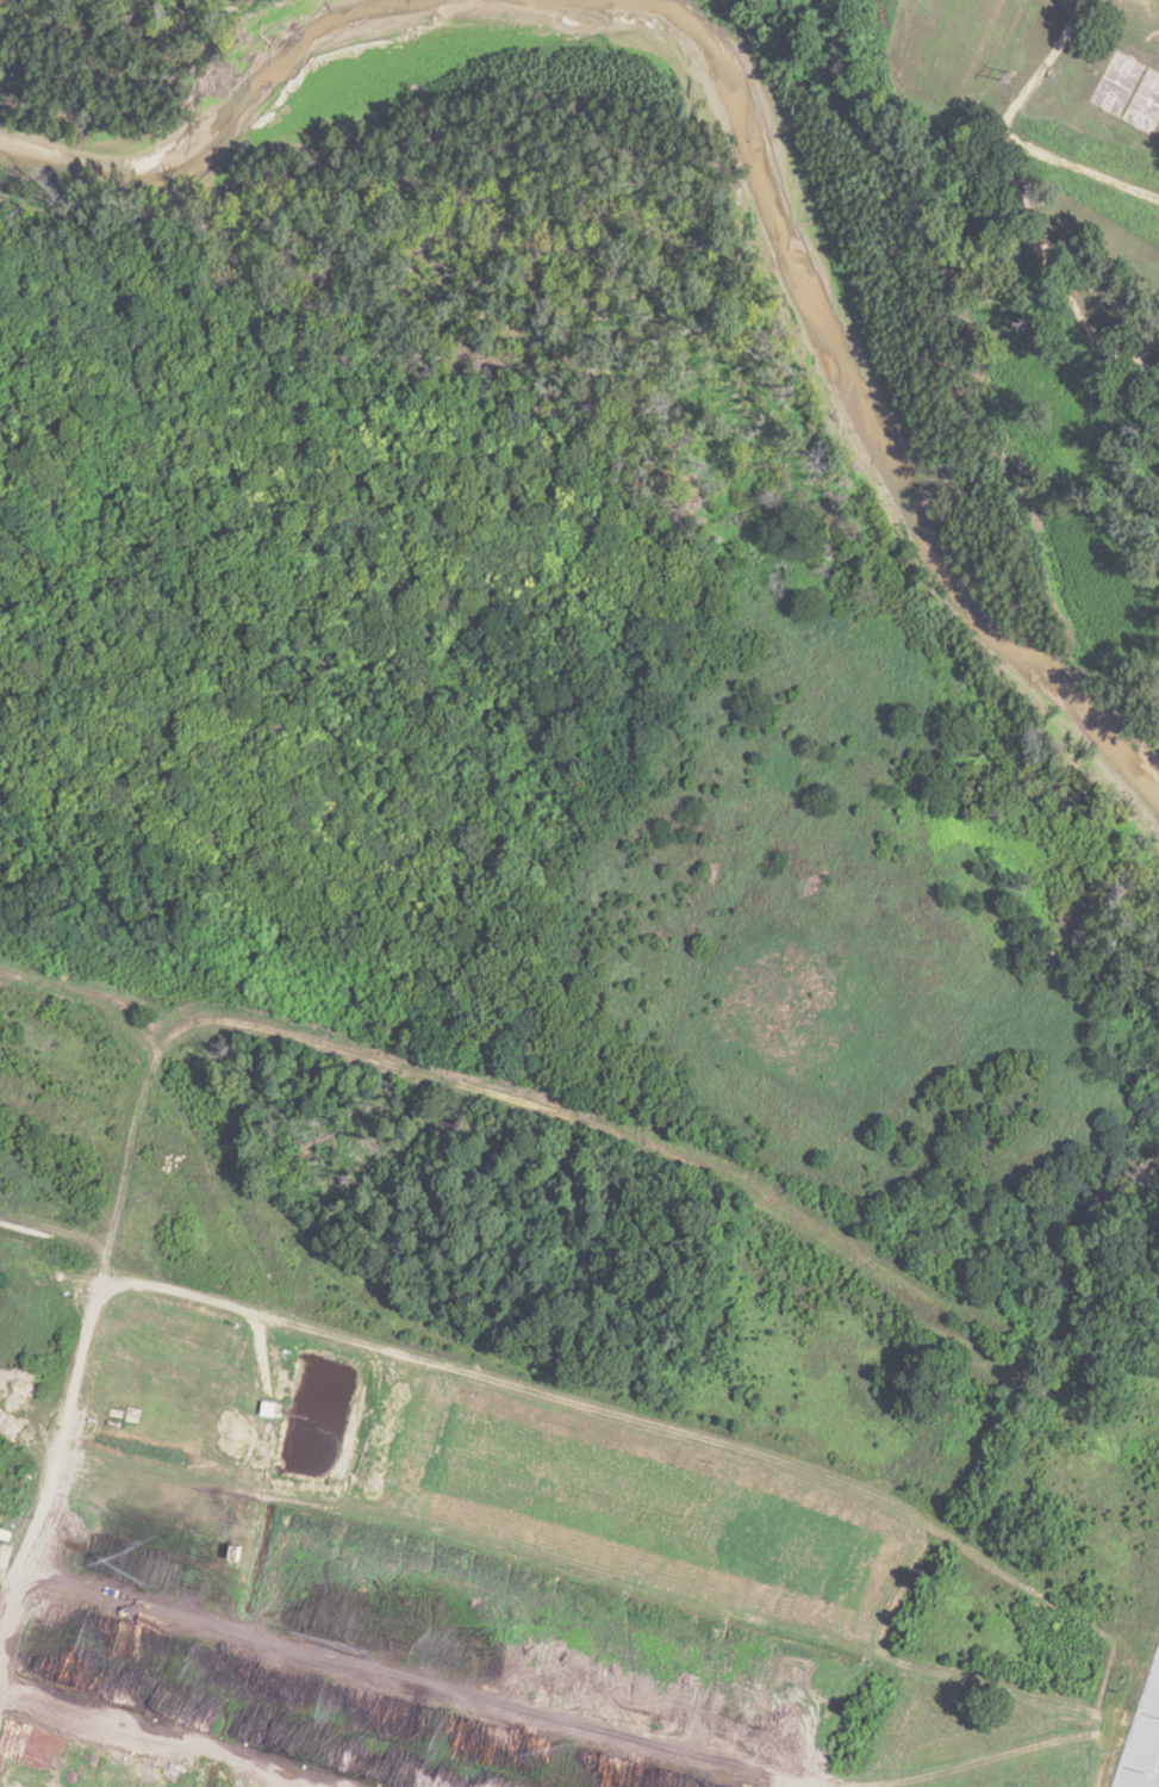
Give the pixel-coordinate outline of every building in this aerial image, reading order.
[(244,1546),(230,1547),(231,1561),(245,1560),(244,1546)]
